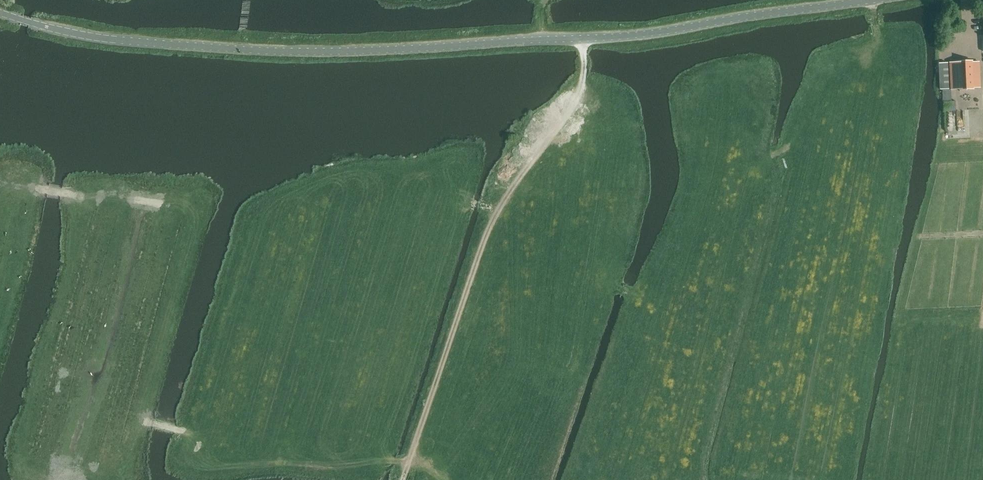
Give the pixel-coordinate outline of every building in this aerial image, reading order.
[(974,89),(973,61),(959,62),(950,63),(951,85),(960,84),(960,90),(974,89)] [(940,63),(941,90),(943,90),(950,90),(949,63),(940,63)]
